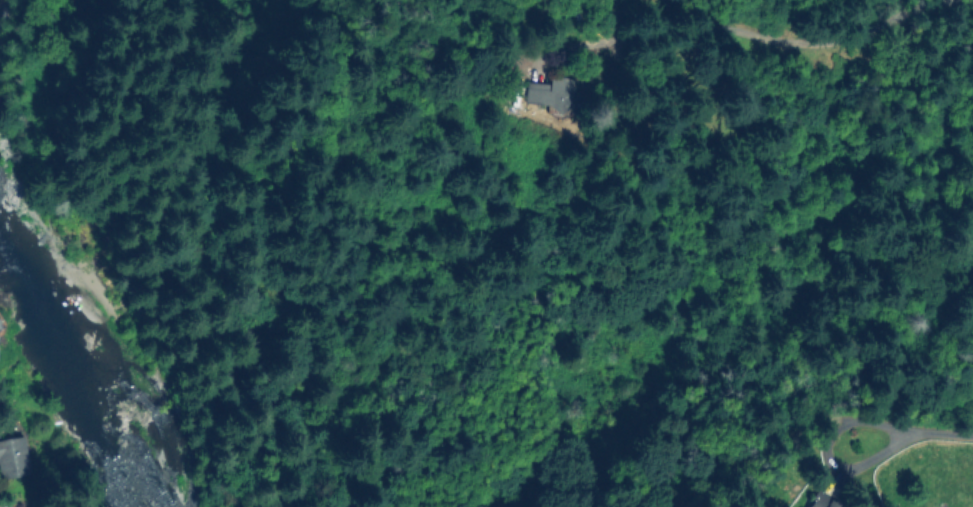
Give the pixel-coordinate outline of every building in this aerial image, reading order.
[(543,84),(522,80),(518,102),(564,110),(570,79),(545,75),(543,84)] [(29,473),(22,435),(0,439),(0,479),(29,473)] [(818,490),(806,506),(842,506),(818,490)]
